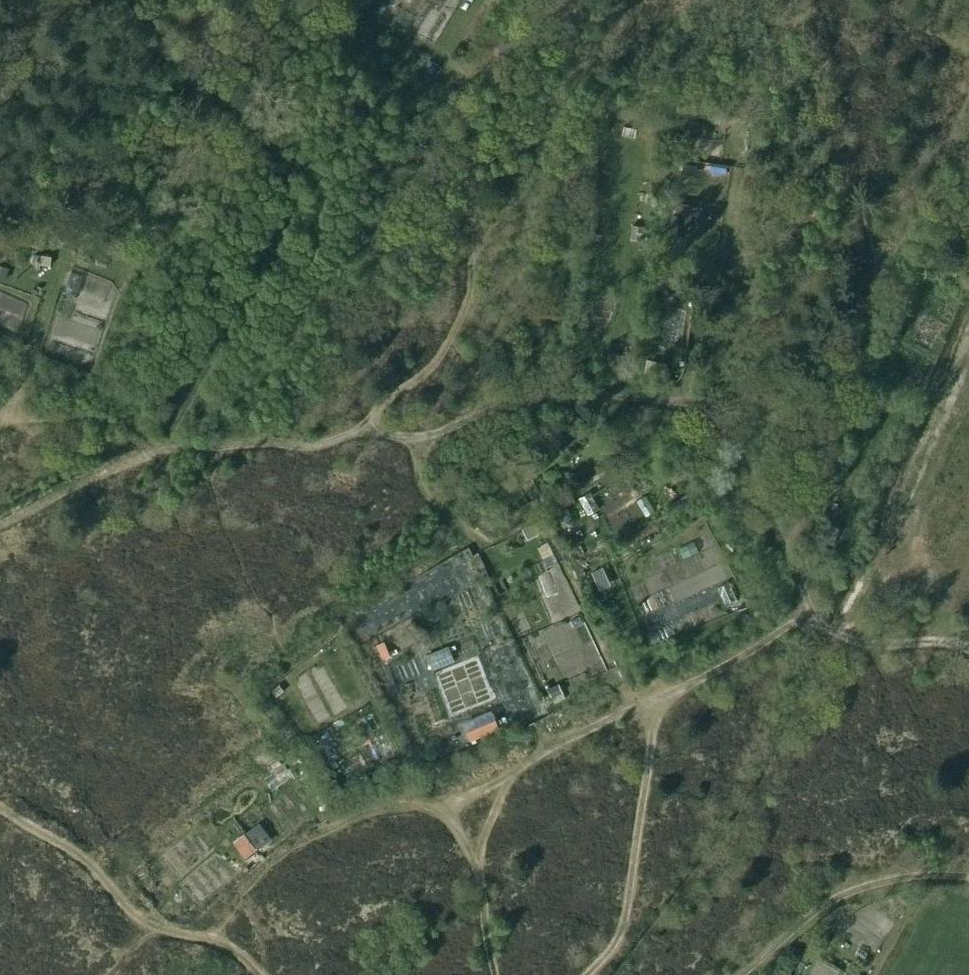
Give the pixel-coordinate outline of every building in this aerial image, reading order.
[(693,122),(692,130),(700,131),(701,123),(693,122)] [(687,165),(686,173),(694,174),(695,166),(687,165)] [(680,204),(679,212),(687,213),(688,205),(680,204)] [(634,226),(632,239),(643,240),(645,227),(634,226)] [(6,281),(9,269),(0,266),(0,280),(6,281)] [(665,279),(663,290),(679,292),(680,281),(665,279)] [(648,360),(645,375),(663,379),(666,364),(648,360)] [(543,521),(523,532),(528,541),(548,530),(543,521)] [(555,556),(543,561),(547,568),(558,564),(555,556)] [(604,568),(592,573),(599,588),(610,583),(604,568)] [(559,685),(548,690),(552,697),(563,692),(559,685)] [(495,719),(467,731),(471,741),(499,729),(495,719)] [(267,841),(262,834),(258,833),(251,839),(258,848),(267,841)] [(249,840),(240,846),(247,856),(256,849),(249,840)] [(817,939),(811,950),(820,955),(826,944),(817,939)]
